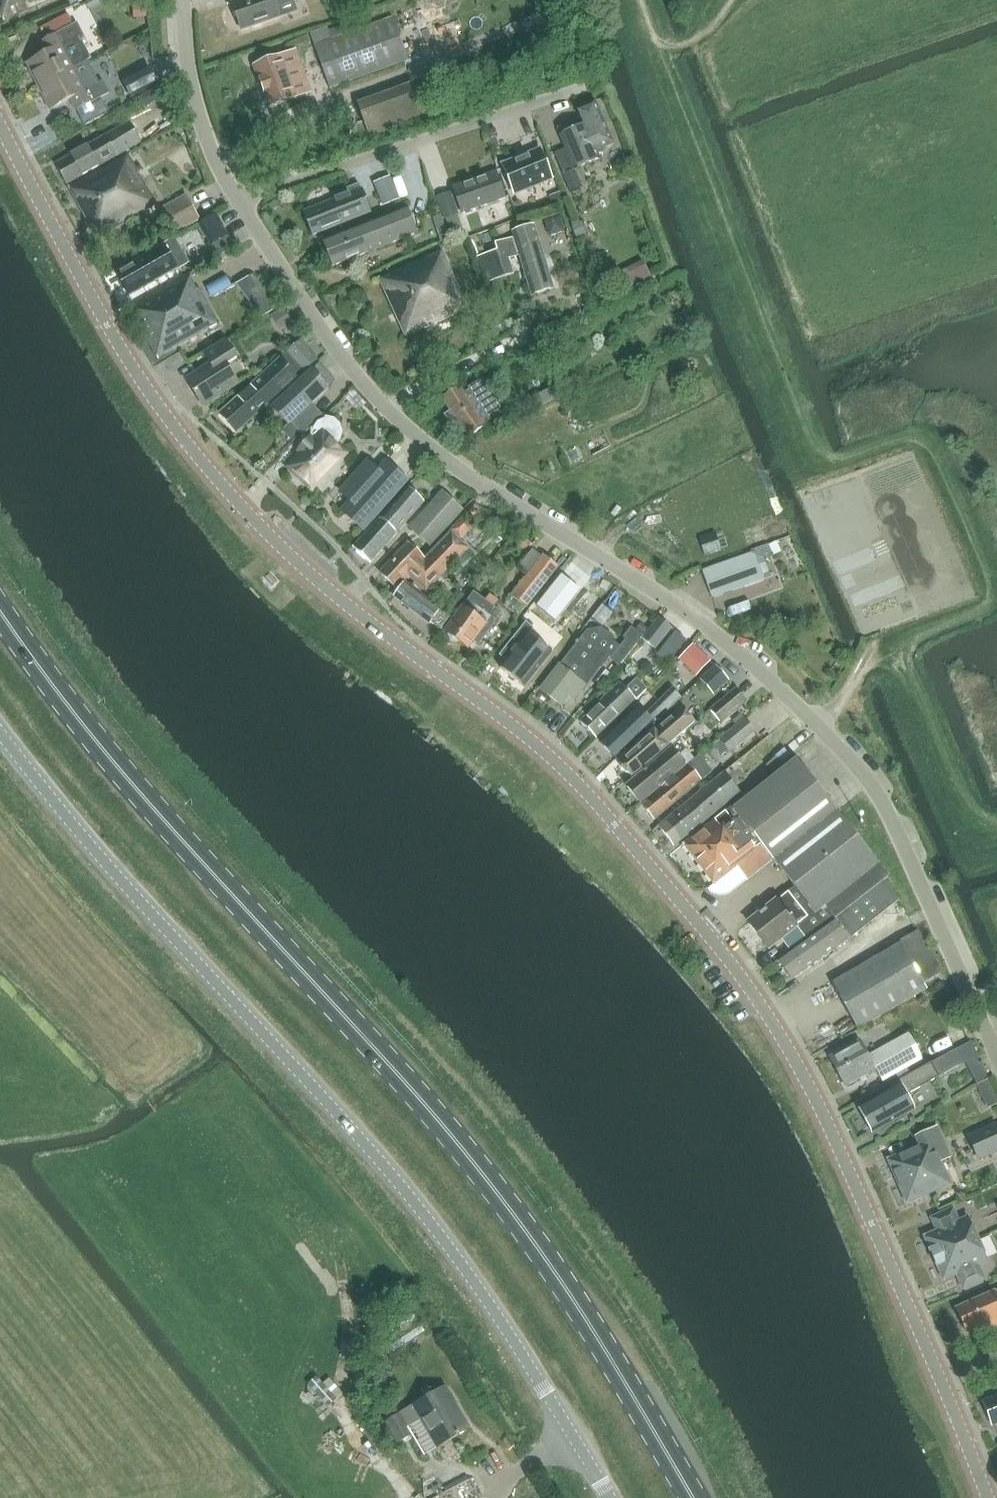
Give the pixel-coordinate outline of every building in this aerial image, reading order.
[(4,20),(51,0),(0,0),(0,12),(4,20)] [(281,18),(275,0),(242,0),(230,4),(240,32),(281,18)] [(147,5),(134,6),(135,21),(148,20),(147,5)] [(549,8),(547,12),(549,16),(550,17),(553,18),(557,17),(558,13),(559,13),(557,9),(553,7),(549,8)] [(407,59),(392,17),(332,40),(328,29),(311,35),(315,47),(316,47),(331,88),(407,59)] [(51,50),(26,63),(38,86),(74,68),(87,61),(91,59),(82,41),(85,40),(77,24),(73,26),(46,40),(51,50)] [(296,51),(255,67),(270,107),(311,91),(296,51)] [(74,68),(38,86),(50,110),(75,97),(81,108),(108,94),(102,83),(99,84),(87,61),(74,68)] [(149,68),(123,81),(132,98),(157,85),(149,68)] [(371,140),(427,120),(414,84),(358,104),(371,140)] [(162,86),(151,91),(157,102),(168,97),(162,86)] [(570,193),(581,188),(577,179),(575,171),(599,161),(596,152),(612,146),(595,103),(577,110),(580,120),(556,130),(560,138),(559,138),(573,171),(563,175),(566,184),(570,193)] [(141,141),(165,128),(159,118),(135,132),(130,123),(56,166),(67,184),(141,141)] [(495,129),(487,132),(490,141),(498,137),(495,129)] [(98,238),(157,203),(128,153),(69,188),(98,238)] [(548,167),(542,154),(504,170),(514,195),(556,178),(551,166),(548,167)] [(462,215),(505,199),(495,172),(452,188),(462,215)] [(376,189),(383,205),(398,199),(392,183),(389,177),(374,183),(376,189)] [(314,236),(370,212),(360,188),(304,212),(314,236)] [(562,193),(550,197),(553,206),(565,201),(562,193)] [(176,234),(200,220),(194,209),(186,194),(162,208),(176,234)] [(334,267),(417,234),(406,207),(323,241),(334,267)] [(462,230),(457,216),(446,220),(451,234),(462,230)] [(210,248),(227,238),(215,217),(198,227),(210,248)] [(560,217),(545,222),(550,237),(565,232),(560,217)] [(484,220),(466,226),(470,238),(487,232),(484,220)] [(581,222),(570,226),(574,238),(586,234),(581,222)] [(553,289),(534,225),(510,233),(512,239),(493,245),(495,253),(478,258),(488,282),(513,274),(508,259),(519,256),(531,296),(553,289)] [(491,233),(484,235),(486,243),(494,240),(491,233)] [(129,295),(177,269),(164,247),(117,273),(129,295)] [(404,337),(455,315),(454,312),(467,307),(443,251),(379,279),(404,337)] [(197,289),(191,279),(192,278),(190,274),(131,307),(159,358),(207,331),(206,328),(218,322),(199,288),(197,289)] [(281,310),(273,316),(283,330),(292,324),(293,323),(283,310),(281,310)] [(318,360),(300,340),(287,353),(286,352),(279,358),(280,359),(220,414),(236,432),(297,376),(294,373),(300,368),(304,372),(318,360)] [(204,405),(239,382),(228,365),(238,358),(227,341),(206,354),(212,364),(188,380),(204,405)] [(483,367),(473,373),(476,378),(486,373),(483,367)] [(289,427),(330,388),(313,370),(272,408),(289,427)] [(461,383),(441,396),(450,410),(445,414),(450,421),(492,393),(482,378),(465,390),(461,383)] [(556,388),(533,400),(538,409),(561,397),(556,388)] [(354,393),(347,399),(352,406),(359,399),(354,393)] [(492,393),(450,421),(454,427),(459,423),(468,437),(488,425),(487,423),(505,412),(492,393)] [(311,487),(343,454),(335,447),(338,445),(341,441),(342,436),(340,428),(333,421),(325,420),(317,424),(311,432),(310,441),(299,453),(303,457),(292,468),(311,487)] [(359,470),(340,491),(351,500),(343,509),(365,529),(408,481),(386,461),(370,479),(359,470)] [(370,563),(424,505),(408,490),(354,548),(370,563)] [(430,547),(462,511),(442,494),(410,530),(430,547)] [(427,592),(468,548),(460,540),(476,522),(467,514),(424,560),(408,546),(381,575),(396,588),(409,574),(427,592)] [(703,571),(704,575),(713,598),(765,580),(755,553),(703,571)] [(527,608),(527,607),(555,571),(558,567),(542,555),(511,595),(527,608)] [(560,576),(536,607),(555,621),(579,590),(560,576)] [(440,628),(450,615),(405,582),(395,596),(440,628)] [(467,649),(472,642),(478,646),(501,613),(474,593),(463,608),(445,632),(467,649)] [(642,623),(637,630),(645,636),(647,633),(650,630),(642,623)] [(652,656),(668,636),(655,627),(639,646),(652,656)] [(623,663),(635,647),(642,638),(630,629),(623,639),(625,640),(619,648),(613,644),(613,639),(602,630),(585,633),(581,637),(541,690),(561,706),(568,698),(575,703),(588,687),(586,686),(607,659),(619,668),(623,663)] [(696,678),(710,663),(692,647),(678,662),(696,678)] [(699,681),(699,682),(708,692),(725,677),(715,667),(699,681)] [(605,672),(597,683),(602,687),(611,676),(605,672)] [(636,680),(626,690),(619,683),(580,722),(596,739),(636,700),(646,691),(636,680)] [(722,724),(747,703),(736,689),(710,711),(722,724)] [(616,759),(677,697),(670,690),(643,716),(635,708),(601,743),(616,759)] [(634,778),(694,722),(682,707),(655,731),(654,730),(619,762),(634,778)] [(741,714),(733,721),(736,725),(745,718),(741,714)] [(730,754),(756,732),(745,718),(736,725),(718,740),(730,754)] [(641,803),(686,766),(677,756),(684,750),(678,743),(671,749),(672,750),(628,787),(641,803)] [(753,751),(743,760),(751,768),(760,759),(753,751)] [(774,758),(766,766),(772,773),(780,765),(774,758)] [(655,820),(709,776),(695,760),(686,766),(641,803),(655,820)] [(772,862),(836,812),(796,760),(732,810),(772,861),(772,862)] [(690,799),(706,819),(739,793),(723,773),(690,799)] [(706,819),(690,799),(658,826),(674,846),(706,819)] [(772,861),(732,810),(731,808),(725,813),(726,814),(685,847),(715,885),(707,891),(709,893),(711,895),(713,896),(716,897),(719,898),(723,897),(726,897),(729,895),(746,881),(768,864),(772,861)] [(836,812),(772,862),(813,913),(815,915),(825,908),(832,918),(833,917),(882,880),(887,876),(836,812)] [(882,880),(833,917),(849,937),(875,917),(897,900),(889,890),(882,880)] [(793,888),(748,924),(768,949),(800,924),(810,936),(832,918),(825,908),(815,915),(813,913),(793,888)] [(792,979),(846,939),(832,920),(778,961),(792,979)] [(845,1011),(856,1029),(925,988),(898,944),(830,985),(845,1011)] [(923,1058),(909,1032),(869,1055),(860,1039),(829,1056),(846,1086),(875,1069),(882,1081),(923,1058)] [(970,1041),(953,1051),(960,1065),(977,1056),(970,1041)] [(898,1086),(858,1108),(872,1133),(914,1110),(906,1095),(939,1077),(960,1065),(953,1051),(931,1063),(896,1083),(898,1086)] [(980,1083),(977,1085),(982,1096),(985,1094),(992,1091),(987,1080),(980,1083)] [(996,1125),(969,1137),(973,1148),(996,1138),(996,1127),(996,1125)] [(888,1160),(897,1181),(941,1162),(936,1150),(945,1146),(936,1128),(915,1137),(919,1146),(888,1160)] [(973,1148),(979,1160),(996,1152),(996,1138),(973,1148)] [(941,1162),(897,1181),(907,1204),(951,1185),(941,1162)] [(934,1258),(978,1239),(968,1217),(959,1222),(954,1210),(933,1219),(938,1231),(924,1237),(934,1258)] [(978,1239),(934,1258),(944,1281),(959,1274),(964,1287),(984,1279),(978,1266),(988,1261),(978,1239)] [(956,1309),(968,1332),(989,1321),(993,1329),(996,1327),(996,1291),(956,1309)] [(420,1419),(438,1448),(465,1432),(450,1407),(454,1405),(444,1388),(403,1412),(404,1414),(387,1424),(398,1443),(414,1434),(409,1426),(420,1419)] [(996,1423),(996,1396),(983,1401),(993,1425),(996,1423)] [(464,1449),(458,1452),(463,1463),(469,1460),(464,1449)]
